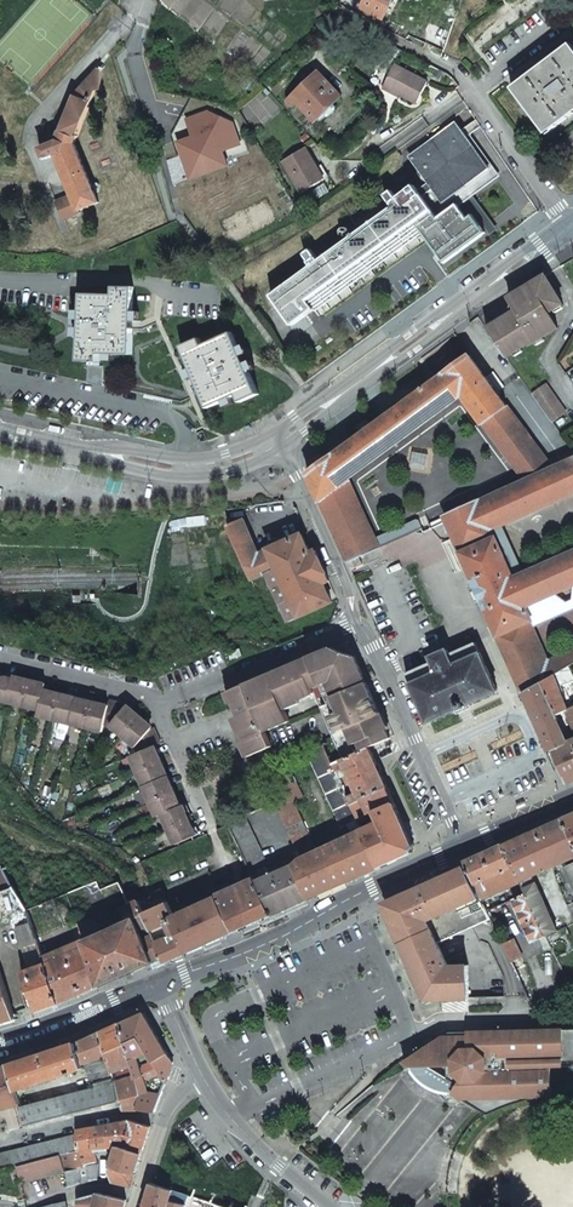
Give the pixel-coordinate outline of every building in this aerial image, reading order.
[(351,5),(381,20),(391,0),(353,0),(351,5)] [(570,44),(511,88),(546,134),(572,113),(572,48),(570,44)] [(416,103),(427,82),(393,66),(382,86),(398,94),(416,103)] [(100,90),(100,70),(98,68),(73,95),(54,143),(40,149),(44,158),(55,154),(72,194),(64,197),(72,215),(80,212),(79,210),(98,202),(74,143),(94,90),(100,90)] [(293,106),(296,103),(314,121),(323,113),(325,116),(327,114),(328,116),(335,110),(333,108),(335,107),(332,104),(341,96),(317,73),(306,83),(303,86),(287,101),(287,102),(290,106),(293,106)] [(396,97),(398,94),(382,86),(381,89),(396,97)] [(192,137),(178,142),(191,178),(227,166),(222,151),(239,145),(232,124),(207,112),(185,120),(192,137)] [(456,205),(494,177),(455,123),(409,156),(428,182),(417,190),(413,185),(407,189),(408,190),(390,203),(392,207),(317,262),(311,266),(270,296),(292,325),(421,231),(456,205)] [(317,167),(305,147),(282,161),(301,193),(324,179),(317,167)] [(327,177),(320,165),(317,167),(324,179),(327,177)] [(72,215),(64,197),(56,201),(63,219),(72,215)] [(456,205),(421,231),(444,263),(484,233),(472,215),(466,219),(456,205)] [(303,255),(311,266),(317,262),(308,251),(303,255)] [(509,297),(516,309),(486,327),(506,357),(529,343),(531,345),(558,328),(548,312),(562,304),(545,276),(509,297)] [(113,294),(81,294),(80,360),(87,360),(94,360),(99,360),(99,353),(131,353),(132,287),(113,287),(113,294)] [(241,401),(258,393),(230,333),(201,345),(198,339),(181,346),(208,407),(237,394),(241,401)] [(350,478),(461,396),(482,424),(507,406),(497,392),(504,386),(493,371),(486,376),(470,354),(444,373),(444,374),(380,421),(339,451),(338,451),(307,473),(320,502),(350,480),(350,478)] [(103,365),(94,365),(87,365),(87,381),(103,385),(103,365)] [(565,412),(546,384),(532,394),(551,422),(565,412)] [(552,468),(547,461),(507,406),(482,424),(481,425),(522,481),(552,468)] [(502,525),(572,493),(572,453),(571,449),(570,449),(547,461),(552,468),(522,481),(443,517),(485,611),(497,636),(532,620),(534,626),(572,608),(572,552),(524,574),(513,579),(491,530),(502,525)] [(351,479),(350,480),(320,502),(347,561),(363,554),(380,547),(376,538),(351,479)] [(380,547),(421,529),(417,520),(376,538),(380,547)] [(513,579),(524,574),(502,525),(491,530),(513,579)] [(323,583),(329,581),(315,550),(309,553),(301,534),(258,553),(247,529),(232,536),(250,579),(265,573),(287,622),(331,602),(323,583)] [(534,626),(532,620),(497,636),(522,694),(542,682),(553,676),(556,674),(549,659),(534,626)] [(428,723),(457,710),(458,712),(470,706),(468,704),(497,691),(480,652),(475,643),(448,655),(446,650),(429,657),(432,662),(406,673),(410,684),(428,723)] [(572,664),(572,646),(549,659),(556,674),(558,673),(562,670),(570,666),(572,664)] [(345,758),(368,748),(369,748),(368,747),(389,737),(355,656),(332,647),(228,692),(238,716),(235,717),(245,741),(241,743),(247,756),(270,746),(264,731),(321,707),(334,734),(332,735),(338,749),(340,748),(345,758)] [(230,659),(242,656),(240,649),(228,653),(230,659)] [(572,682),(572,672),(570,666),(562,670),(570,683),(572,682)] [(13,677),(2,674),(3,671),(0,670),(0,698),(8,700),(13,677)] [(23,704),(30,677),(25,676),(24,680),(13,677),(8,700),(23,704)] [(567,708),(553,676),(542,682),(556,715),(557,715),(567,710),(567,708)] [(40,708),(44,690),(45,685),(34,682),(34,679),(30,677),(23,704),(40,708)] [(557,715),(556,715),(542,682),(522,694),(548,751),(564,743),(554,720),(558,718),(557,715)] [(54,718),(61,691),(56,690),(56,693),(44,690),(40,708),(38,714),(54,718)] [(71,722),(76,698),(65,695),(65,692),(61,691),(54,718),(71,722)] [(87,726),(93,699),(89,698),(88,701),(76,698),(71,722),(87,726)] [(123,735),(141,715),(135,709),(133,711),(122,702),(110,698),(108,706),(104,722),(110,724),(123,735)] [(104,722),(108,706),(97,703),(98,700),(93,699),(87,726),(103,730),(104,722)] [(557,715),(558,718),(554,720),(564,743),(568,741),(572,740),(572,739),(572,723),(567,710),(557,715)] [(141,715),(123,735),(136,747),(138,752),(152,746),(160,743),(156,732),(145,723),(148,720),(141,715)] [(572,740),(568,741),(564,743),(548,751),(549,752),(552,751),(566,783),(572,780),(572,742),(572,740)] [(335,770),(332,764),(322,743),(309,752),(340,827),(343,826),(358,819),(351,804),(347,797),(337,775),(335,770)] [(152,746),(138,752),(131,755),(137,771),(162,760),(160,756),(157,757),(152,746)] [(347,797),(351,804),(387,788),(368,748),(345,758),(343,759),(346,765),(358,792),(353,795),(347,797)] [(335,770),(346,765),(343,759),(332,764),(335,770)] [(162,760),(137,771),(143,786),(165,776),(161,766),(164,765),(162,760)] [(302,796),(292,768),(290,769),(280,775),(276,778),(285,797),(274,801),(300,859),(316,852),(293,800),(302,796)] [(353,795),(343,773),(337,775),(347,797),(353,795)] [(165,776),(143,786),(149,801),(175,791),(173,787),(170,788),(165,776)] [(362,831),(379,867),(410,853),(413,848),(413,846),(401,818),(387,788),(351,804),(358,819),(359,822),(370,817),(368,814),(373,812),(379,824),(362,831)] [(175,791),(149,801),(156,816),(161,814),(178,807),(173,797),(177,796),(175,791)] [(178,807),(161,814),(168,830),(193,819),(191,814),(188,816),(183,805),(178,807)] [(562,819),(572,842),(572,814),(562,819)] [(308,899),(293,865),(272,874),(245,815),(228,822),(244,858),(253,878),(270,916),(291,907),(308,899)] [(193,819),(168,830),(174,845),(196,835),(192,825),(194,823),(193,819)] [(562,819),(503,845),(520,881),(526,894),(546,935),(556,930),(534,883),(529,886),(526,879),(550,867),(572,916),(572,842),(562,819)] [(379,867),(362,831),(359,823),(349,827),(353,835),(316,852),(300,859),(300,860),(293,865),(308,899),(379,867)] [(520,881),(503,845),(463,863),(465,867),(480,899),(520,881)] [(480,899),(465,867),(424,885),(390,900),(386,909),(393,925),(395,924),(412,964),(411,964),(427,999),(469,998),(468,965),(448,965),(437,943),(489,917),(486,910),(480,899)] [(13,888),(4,872),(0,873),(0,893),(13,888)] [(270,916),(253,878),(225,891),(216,895),(216,896),(217,896),(233,932),(270,916)] [(13,888),(0,893),(0,926),(12,921),(27,915),(26,912),(13,888)] [(172,916),(161,890),(136,901),(149,931),(170,921),(169,917),(172,916)] [(546,935),(526,894),(514,899),(514,903),(532,942),(540,938),(546,935)] [(217,896),(216,896),(172,916),(169,917),(170,921),(172,925),(173,929),(178,938),(185,954),(211,942),(233,932),(217,896)] [(158,951),(149,931),(136,901),(121,907),(127,921),(101,933),(98,925),(94,927),(90,918),(78,923),(80,930),(84,941),(99,986),(135,969),(151,962),(153,968),(164,963),(158,951)] [(165,933),(173,929),(172,925),(170,921),(149,931),(158,951),(164,948),(163,945),(160,939),(166,937),(165,933)] [(37,943),(30,922),(16,927),(22,947),(31,945),(37,943)] [(163,945),(178,938),(173,929),(165,933),(166,937),(160,939),(163,945)] [(538,960),(554,952),(546,935),(540,938),(543,944),(533,949),(538,960)] [(185,954),(178,938),(163,945),(164,948),(158,951),(164,963),(185,954)] [(522,957),(513,938),(502,944),(507,953),(512,962),(522,957)] [(57,1003),(78,995),(99,986),(84,941),(42,957),(44,965),(57,1003)] [(525,966),(526,965),(522,957),(512,962),(523,985),(532,981),(525,966)] [(44,965),(21,973),(34,1012),(57,1003),(44,965)] [(15,1018),(1,974),(0,974),(0,1022),(3,1022),(15,1018)] [(131,1065),(133,1075),(137,1090),(137,1109),(155,1112),(173,1063),(144,1013),(120,1023),(131,1065)] [(131,1065),(120,1023),(100,1031),(106,1057),(110,1071),(131,1065)] [(550,1095),(549,1066),(572,1066),(572,1029),(525,1030),(521,1035),(517,1031),(449,1033),(433,1043),(426,1047),(403,1063),(409,1067),(445,1066),(446,1077),(456,1084),(450,1092),(485,1114),(489,1112),(491,1111),(494,1110),(496,1109),(499,1107),(502,1106),(506,1105),(509,1104),(512,1103),(515,1102),(518,1101),(523,1100),(526,1099),(530,1098),(534,1098),(538,1097),(541,1096),(545,1096),(548,1096),(550,1095)] [(106,1057),(100,1031),(77,1041),(77,1042),(83,1064),(106,1057)] [(73,1070),(84,1067),(83,1064),(77,1042),(37,1056),(8,1065),(14,1089),(66,1072),(67,1075),(74,1073),(73,1070)] [(106,1057),(83,1064),(84,1067),(88,1084),(112,1078),(111,1076),(110,1071),(106,1057)] [(8,1065),(4,1066),(0,1067),(0,1109),(17,1104),(17,1103),(18,1102),(14,1089),(8,1065)] [(445,1066),(409,1067),(411,1069),(412,1072),(414,1074),(416,1077),(418,1079),(421,1081),(423,1083),(425,1084),(427,1086),(430,1087),(433,1089),(437,1090),(440,1091),(443,1092),(446,1092),(449,1092),(450,1092),(456,1084),(446,1077),(445,1066)] [(137,1090),(133,1075),(112,1081),(118,1102),(120,1109),(137,1109),(137,1090)] [(118,1102),(112,1081),(18,1105),(23,1126),(55,1118),(118,1102)] [(131,1120),(129,1119),(129,1121),(77,1130),(77,1134),(79,1152),(93,1149),(94,1149),(94,1145),(98,1144),(106,1142),(106,1146),(117,1147),(117,1146),(142,1154),(151,1126),(131,1120)] [(65,1156),(79,1152),(77,1134),(0,1153),(0,1171),(17,1167),(34,1163),(65,1156)] [(117,1146),(117,1147),(110,1166),(115,1183),(131,1186),(142,1154),(117,1146)] [(79,1152),(65,1156),(66,1172),(67,1188),(82,1183),(97,1180),(97,1164),(93,1149),(79,1152)] [(34,1163),(17,1167),(21,1183),(66,1172),(65,1156),(34,1163)] [(249,1201),(195,1184),(193,1192),(191,1198),(203,1202),(220,1206),(247,1206),(249,1201)] [(185,1206),(169,1200),(172,1192),(170,1191),(150,1185),(146,1198),(144,1205),(149,1206),(185,1206)] [(127,1199),(98,1192),(77,1198),(79,1206),(124,1206),(127,1199)] [(169,1200),(185,1206),(188,1197),(177,1193),(173,1192),(172,1192),(169,1200)]
